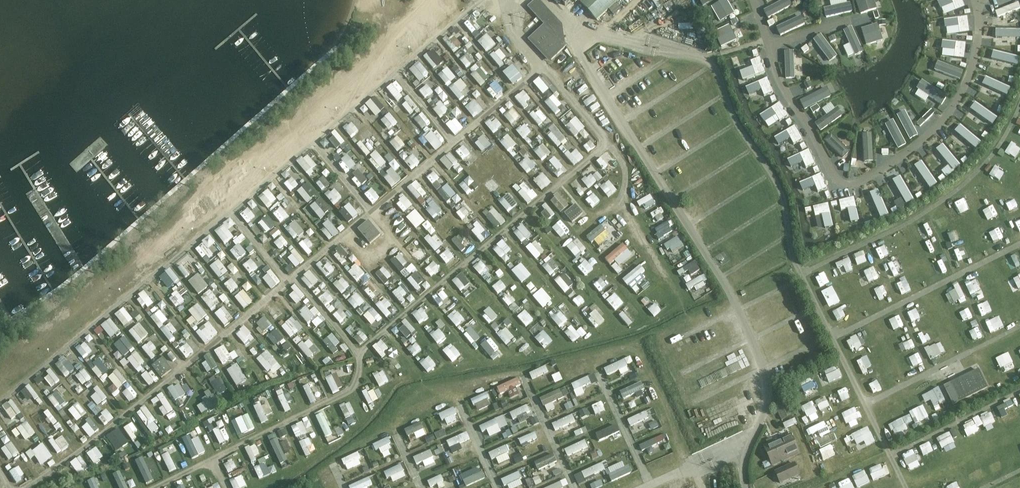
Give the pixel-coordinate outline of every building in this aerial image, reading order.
[(558,25),(536,0),(535,0),(528,7),(544,25),(530,37),(551,60),(566,46),(552,30),(558,25)] [(580,2),(597,21),(620,0),(583,0),(580,2)] [(712,6),(720,21),(734,13),(727,0),(722,0),(712,6)] [(764,11),(768,19),(792,6),(789,0),(784,0),(764,11)] [(861,14),(876,9),(873,0),(856,0),(861,14)] [(933,7),(938,14),(957,0),(942,0),(933,7)] [(646,14),(656,7),(653,3),(643,10),(646,14)] [(851,3),(824,9),(826,18),(853,12),(851,3)] [(664,13),(672,8),(669,4),(661,9),(664,13)] [(678,15),(693,10),(691,5),(677,10),(678,15)] [(667,16),(663,20),(674,30),(682,21),(670,11),(666,15),(667,16)] [(687,13),(681,15),(686,29),(691,27),(687,13)] [(693,28),(698,27),(694,13),(689,15),(693,28)] [(629,24),(639,20),(638,15),(628,19),(629,24)] [(801,16),(777,28),(780,36),(805,24),(801,16)] [(881,35),(880,34),(877,24),(862,29),(866,44),(876,41),(877,41),(881,40),(882,38),(881,35)] [(730,25),(715,33),(722,47),(737,40),(730,25)] [(484,27),(474,35),(484,47),(493,39),(484,27)] [(853,27),(844,32),(856,55),(863,52),(853,27)] [(820,35),(814,40),(831,61),(836,57),(820,35)] [(443,40),(453,51),(457,48),(447,37),(443,40)] [(935,40),(933,49),(961,55),(963,46),(935,40)] [(456,54),(463,62),(472,56),(465,47),(456,54)] [(991,55),(989,58),(1015,70),(1019,62),(994,49),(991,55)] [(793,51),(784,51),(785,78),(794,77),(793,51)] [(438,66),(428,54),(424,57),(434,69),(438,66)] [(500,68),(503,65),(496,57),(494,60),(500,68)] [(471,67),(476,61),(472,58),(467,63),(471,67)] [(753,68),(741,73),(743,81),(765,73),(760,58),(750,61),(753,68)] [(563,72),(574,64),(571,59),(559,68),(563,72)] [(473,66),(482,73),(484,71),(486,73),(492,66),(486,60),(480,66),(477,63),(473,66)] [(938,62),(935,71),(960,81),(963,72),(938,62)] [(505,70),(511,77),(519,70),(513,63),(505,70)] [(460,70),(453,79),(459,84),(466,75),(460,70)] [(568,83),(581,74),(578,70),(565,78),(568,83)] [(486,83),(475,71),(471,75),(481,87),(486,83)] [(985,76),(981,83),(1002,96),(1003,95),(1007,89),(985,76)] [(422,93),(430,86),(423,78),(415,85),(422,93)] [(485,87),(491,94),(501,85),(494,78),(485,87)] [(767,78),(746,87),(749,95),(761,90),(764,97),(774,93),(767,78)] [(584,79),(572,88),(579,98),(591,89),(584,79)] [(405,93),(396,81),(392,85),(401,96),(405,93)] [(922,81),(918,89),(942,105),(947,97),(922,81)] [(550,92),(542,83),(538,86),(546,96),(550,92)] [(466,98),(455,85),(450,89),(461,102),(466,98)] [(827,87),(801,101),(804,108),(831,95),(827,87)] [(423,96),(428,101),(433,97),(428,92),(423,96)] [(580,100),(584,105),(596,98),(593,92),(580,100)] [(437,112),(446,106),(438,95),(429,101),(437,112)] [(515,98),(525,110),(529,106),(519,95),(515,98)] [(414,111),(418,108),(409,97),(405,100),(414,111)] [(586,107),(590,111),(600,103),(596,98),(586,107)] [(509,102),(501,109),(508,118),(517,111),(509,102)] [(976,102),(971,108),(993,125),(998,118),(976,102)] [(560,112),(553,103),(549,107),(556,115),(560,112)] [(480,115),(471,104),(466,108),(475,119),(480,115)] [(536,119),(544,112),(537,104),(528,111),(536,119)] [(596,117),(604,111),(600,105),(591,111),(596,117)] [(387,107),(377,113),(384,124),(394,118),(387,107)] [(838,108),(815,123),(821,130),(843,114),(838,108)] [(772,109),(755,117),(760,128),(777,121),(772,109)] [(906,111),(898,114),(909,138),(918,134),(906,111)] [(452,112),(443,119),(451,129),(459,122),(452,112)] [(601,113),(597,120),(601,122),(606,115),(601,113)] [(546,121),(556,133),(561,129),(550,117),(546,121)] [(519,133),(528,128),(523,118),(513,122),(519,133)] [(600,124),(607,132),(615,125),(608,118),(600,124)] [(485,123),(494,133),(498,129),(490,119),(485,123)] [(893,120),(886,125),(895,143),(898,148),(906,144),(893,120)] [(576,137),(580,133),(571,123),(567,127),(576,137)] [(961,125),(956,131),(976,149),(981,142),(961,125)] [(434,126),(430,129),(438,139),(442,136),(434,126)] [(795,126),(774,138),(778,145),(790,138),(793,145),(802,140),(795,126)] [(510,151),(513,148),(508,142),(513,138),(505,129),(496,136),(510,151)] [(957,151),(962,145),(946,129),(940,134),(957,151)] [(394,130),(386,137),(394,146),(402,139),(394,130)] [(346,142),(336,131),(333,134),(342,145),(346,142)] [(549,136),(559,148),(562,144),(552,133),(549,136)] [(364,134),(356,141),(363,149),(371,143),(364,134)] [(584,147),(593,141),(587,134),(579,140),(584,147)] [(831,134),(825,140),(842,157),(849,150),(831,134)] [(871,134),(862,134),(865,161),(873,160),(871,134)] [(538,155),(548,149),(541,138),(531,143),(538,155)] [(405,143),(397,151),(409,164),(417,156),(409,147),(405,143)] [(483,149),(491,162),(501,156),(493,143),(483,149)] [(513,147),(516,153),(524,148),(521,143),(513,147)] [(373,145),(364,153),(374,164),(383,157),(373,145)] [(943,145),(937,150),(954,170),(960,165),(943,145)] [(340,166),(351,161),(346,150),(335,155),(340,166)] [(809,150),(787,160),(791,167),(803,162),(806,169),(815,164),(809,150)] [(543,157),(546,160),(554,154),(551,151),(543,157)] [(565,155),(575,166),(578,163),(569,152),(565,155)] [(471,154),(464,161),(474,172),(481,165),(471,154)] [(554,168),(561,160),(555,154),(547,162),(554,168)] [(305,174),(311,169),(300,156),(294,161),(305,174)] [(996,171),(1003,163),(995,156),(988,164),(996,171)] [(449,162),(454,169),(450,172),(452,175),(463,167),(456,157),(449,162)] [(607,165),(600,157),(595,161),(602,169),(607,165)] [(503,170),(510,163),(506,160),(500,167),(503,170)] [(628,160),(625,170),(633,172),(635,162),(628,160)] [(520,164),(528,174),(532,171),(524,161),(520,164)] [(387,181),(396,176),(388,162),(379,168),(387,181)] [(922,162),(915,166),(930,188),(937,184),(922,162)] [(347,172),(355,181),(363,175),(356,166),(347,172)] [(516,167),(511,169),(509,167),(504,169),(508,178),(519,173),(516,167)] [(539,168),(531,176),(539,184),(547,177),(539,168)] [(586,172),(593,181),(597,178),(590,169),(586,172)] [(280,178),(287,186),(296,179),(289,171),(280,178)] [(323,182),(327,179),(320,171),(316,174),(323,182)] [(454,177),(461,185),(468,179),(461,171),(454,177)] [(585,171),(581,175),(589,185),(593,181),(586,172),(585,171)] [(482,180),(490,190),(499,182),(490,173),(482,180)] [(821,174),(800,183),(803,191),(815,186),(818,193),(827,189),(821,174)] [(316,175),(313,178),(319,185),(322,182),(316,175)] [(524,189),(528,185),(519,175),(510,183),(525,198),(529,194),(524,189)] [(569,181),(573,190),(581,186),(576,177),(569,181)] [(900,177),(893,181),(906,204),(913,200),(900,177)] [(993,182),(997,192),(1009,188),(1004,177),(993,182)] [(296,183),(300,192),(310,188),(306,179),(296,183)] [(368,197),(376,191),(368,181),(361,188),(368,197)] [(603,183),(599,187),(608,198),(612,194),(603,183)] [(419,196),(409,184),(406,187),(416,199),(419,196)] [(296,198),(302,192),(294,185),(288,190),(296,198)] [(587,186),(579,192),(585,200),(593,194),(587,186)] [(446,202),(449,199),(441,188),(437,192),(446,202)] [(323,194),(333,205),(337,202),(328,190),(323,194)] [(878,190),(870,194),(881,218),(889,215),(878,190)] [(278,196),(281,202),(287,200),(284,193),(278,196)] [(551,202),(561,213),(569,207),(558,193),(554,197),(555,198),(551,202)] [(952,203),(962,198),(960,193),(950,198),(952,203)] [(265,207),(269,204),(261,194),(257,197),(265,207)] [(317,194),(309,200),(315,208),(323,202),(317,194)] [(429,212),(437,206),(430,195),(421,201),(429,212)] [(638,202),(641,206),(652,200),(649,195),(638,202)] [(859,220),(854,198),(839,201),(841,211),(849,210),(851,222),(859,220)] [(514,210),(505,199),(500,202),(510,214),(514,210)] [(268,212),(282,218),(286,212),(283,211),(285,206),(274,200),(268,212)] [(245,201),(236,208),(243,217),(252,210),(245,201)] [(552,217),(555,214),(546,203),(542,206),(552,217)] [(388,204),(383,210),(382,209),(378,214),(388,223),(398,213),(388,204)] [(466,218),(455,205),(451,208),(462,221),(466,218)] [(572,223),(583,214),(575,205),(564,214),(572,223)] [(352,220),(343,208),(338,212),(348,223),(352,220)] [(652,218),(663,212),(660,208),(650,213),(652,218)] [(937,220),(945,216),(942,209),(934,213),(937,220)] [(410,214),(420,226),(425,222),(414,210),(410,214)] [(1015,225),(1019,223),(1019,212),(1019,211),(1010,216),(1015,225)] [(440,216),(448,225),(453,222),(445,212),(440,216)] [(501,226),(491,214),(488,218),(498,229),(501,226)] [(261,220),(269,230),(273,226),(265,216),(261,220)] [(289,230),(298,224),(292,216),(284,223),(289,230)] [(817,216),(807,222),(811,240),(826,237),(817,216)] [(248,221),(254,229),(260,226),(254,217),(248,221)] [(651,223),(656,234),(660,231),(658,225),(666,222),(663,217),(651,223)] [(306,220),(300,223),(303,229),(309,226),(306,220)] [(381,235),(368,220),(358,229),(370,244),(381,235)] [(587,225),(591,230),(598,225),(594,220),(587,225)] [(474,228),(471,231),(480,242),(484,239),(480,234),(484,231),(476,221),(472,225),(474,228)] [(558,224),(568,235),(572,232),(562,221),(558,224)] [(609,232),(618,227),(616,224),(607,229),(609,232)] [(319,230),(328,241),(332,237),(324,226),(319,230)] [(228,240),(218,227),(213,231),(223,244),(228,240)] [(259,237),(265,234),(261,228),(256,231),(259,237)] [(512,231),(521,243),(525,239),(516,228),(512,231)] [(670,228),(657,235),(660,240),(672,232),(670,228)] [(277,242),(285,238),(280,229),(272,233),(277,242)] [(635,241),(629,231),(614,239),(620,249),(635,241)] [(574,232),(565,239),(576,250),(584,243),(574,232)] [(434,252),(439,248),(427,235),(423,239),(434,252)] [(450,240),(460,251),(464,248),(454,237),(450,240)] [(237,238),(227,244),(233,255),(243,249),(237,238)] [(680,243),(677,238),(665,247),(668,251),(680,243)] [(416,258),(424,251),(415,240),(407,247),(416,258)] [(308,255),(311,252),(302,241),(298,244),(308,255)] [(605,258),(613,251),(604,241),(596,248),(605,258)] [(197,246),(207,258),(212,254),(202,242),(197,246)] [(535,259),(539,256),(529,244),(525,248),(535,259)] [(334,250),(341,258),(346,254),(338,245),(334,250)] [(953,247),(949,249),(953,258),(958,256),(953,247)] [(866,248),(859,250),(864,262),(870,260),(866,248)] [(290,252),(300,264),(304,260),(294,249),(290,252)] [(446,264),(450,261),(444,252),(439,256),(446,264)] [(1003,256),(1007,266),(1017,262),(1013,252),(1003,256)] [(247,253),(239,260),(246,268),(255,261),(247,253)] [(580,269),(588,262),(581,253),(572,259),(580,269)] [(549,273),(559,266),(550,255),(541,263),(549,273)] [(320,261),(327,268),(331,263),(325,256),(320,261)] [(390,260),(400,272),(404,269),(394,257),(390,260)] [(839,259),(842,271),(850,268),(846,257),(839,259)] [(890,257),(881,260),(885,270),(894,266),(890,257)] [(618,274),(627,269),(620,259),(612,264),(618,274)] [(433,261),(424,269),(431,278),(441,269),(433,261)] [(682,268),(685,272),(688,271),(690,275),(700,269),(695,261),(682,268)] [(198,262),(193,266),(204,280),(209,275),(198,262)] [(329,273),(319,262),(315,265),(325,276),(329,273)] [(218,278),(222,274),(213,264),(209,267),(218,278)] [(188,275),(181,265),(177,268),(185,278),(188,275)] [(355,281),(359,278),(350,268),(347,272),(355,281)] [(521,282),(525,279),(515,268),(511,271),(521,282)] [(178,280),(169,269),(165,272),(174,283),(178,280)] [(561,286),(569,279),(560,269),(552,276),(561,286)] [(646,280),(654,274),(650,269),(642,275),(646,280)] [(279,281),(270,270),(266,273),(275,284),(279,281)] [(388,281),(379,270),(375,273),(385,284),(388,281)] [(227,287),(235,281),(229,272),(220,278),(227,287)] [(632,273),(625,280),(631,287),(638,280),(632,273)] [(894,288),(903,283),(898,273),(889,277),(894,288)] [(597,288),(604,282),(598,274),(590,281),(597,288)] [(312,285),(303,275),(299,278),(308,289),(312,285)] [(489,282),(495,288),(502,282),(496,275),(489,282)] [(968,287),(977,283),(974,275),(965,278),(968,287)] [(416,291),(420,288),(411,276),(407,280),(416,291)] [(685,285),(688,290),(703,282),(700,277),(685,285)] [(197,294),(201,291),(192,279),(188,282),(197,294)] [(336,280),(331,284),(340,294),(345,291),(336,280)] [(563,289),(568,292),(573,285),(567,281),(563,289)] [(952,283),(956,293),(961,291),(957,281),(952,283)] [(304,296),(294,284),(290,288),(300,299),(304,296)] [(174,285),(164,292),(172,302),(181,295),(174,285)] [(371,299),(374,296),(365,285),(361,288),(371,299)] [(220,299),(226,295),(221,287),(215,291),(220,299)] [(576,287),(568,294),(575,301),(583,294),(576,287)] [(405,301),(395,289),(392,293),(401,304),(405,301)] [(607,290),(602,295),(612,305),(617,301),(607,290)] [(546,304),(536,293),(532,296),(542,307),(546,304)] [(210,311),(215,307),(204,294),(199,298),(210,311)] [(483,303),(490,300),(488,294),(481,298),(483,303)] [(243,309),(246,306),(237,295),(234,298),(243,309)] [(317,298),(325,308),(329,305),(321,295),(317,298)] [(476,310),(480,306),(470,295),(466,298),(476,310)] [(271,313),(280,306),(273,297),(264,304),(271,313)] [(346,301),(353,309),(358,306),(350,297),(346,301)] [(562,299),(557,303),(561,308),(566,304),(562,299)] [(376,306),(385,316),(389,313),(380,302),(376,306)] [(206,315),(196,304),(191,307),(201,319),(206,315)] [(516,310),(519,314),(527,308),(524,304),(516,310)] [(592,322),(602,315),(593,304),(584,312),(592,322)] [(337,305),(330,311),(336,317),(342,310),(337,305)] [(487,306),(480,312),(487,321),(494,315),(487,306)] [(556,322),(564,315),(556,306),(548,313),(556,322)] [(318,317),(322,313),(316,307),(312,310),(318,317)] [(367,311),(376,323),(381,319),(371,308),(367,311)] [(307,324),(311,321),(301,309),(297,312),(307,324)] [(527,309),(518,314),(521,319),(530,314),(527,309)] [(113,314),(122,326),(127,322),(118,310),(113,314)] [(222,325),(227,322),(217,310),(213,313),(222,325)] [(621,316),(631,328),(635,324),(625,312),(621,316)] [(448,316),(458,328),(462,324),(452,313),(448,316)] [(153,314),(149,317),(157,328),(161,324),(153,314)] [(260,319),(267,329),(272,326),(264,316),(260,319)] [(109,319),(105,322),(114,333),(118,330),(109,319)] [(400,322),(410,333),(414,330),(404,319),(400,322)] [(570,337),(578,330),(569,320),(561,327),(570,337)] [(466,339),(476,334),(469,321),(460,326),(466,339)] [(503,340),(511,332),(502,321),(493,329),(503,340)] [(181,323),(177,326),(183,332),(186,329),(181,323)] [(293,334),(285,323),(281,327),(289,337),(293,334)] [(434,323),(426,331),(435,339),(443,330),(434,323)] [(357,324),(349,332),(356,340),(364,333),(357,324)] [(541,343),(549,335),(540,325),(531,333),(541,343)] [(159,330),(169,343),(174,339),(164,326),(159,330)] [(127,332),(137,343),(140,340),(131,328),(127,332)] [(234,334),(243,344),(248,340),(239,329),(234,334)] [(209,341),(200,330),(196,333),(205,344),(209,341)] [(270,334),(277,342),(282,338),(274,330),(270,334)] [(844,333),(845,343),(860,342),(860,332),(844,333)] [(80,353),(89,345),(81,336),(73,344),(80,353)] [(333,354),(337,350),(327,337),(322,341),(333,354)] [(413,337),(404,343),(409,350),(418,344),(413,337)] [(124,338),(120,341),(128,352),(132,348),(124,338)] [(479,338),(472,345),(480,353),(487,346),(479,338)] [(448,339),(440,347),(449,356),(457,349),(448,339)] [(312,354),(302,341),(297,345),(308,358),(312,354)] [(150,359),(154,356),(144,345),(141,348),(150,359)] [(184,360),(188,356),(178,345),(174,348),(184,360)] [(428,350),(433,357),(441,352),(436,345),(428,350)] [(218,348),(213,351),(220,363),(225,360),(218,348)] [(425,350),(416,358),(425,367),(433,359),(425,350)] [(139,366),(143,363),(134,351),(130,354),(139,366)] [(863,357),(868,366),(877,361),(872,352),(863,357)] [(1006,352),(997,355),(1000,365),(1010,363),(1006,352)] [(292,368),(300,362),(293,353),(285,359),(292,368)] [(859,353),(854,355),(859,369),(864,367),(859,353)] [(207,354),(202,357),(210,370),(215,367),(207,354)] [(100,368),(104,365),(96,357),(88,364),(99,376),(104,372),(100,368)] [(171,370),(163,358),(153,366),(161,378),(171,370)] [(821,365),(825,376),(838,371),(834,360),(821,365)] [(67,378),(71,374),(60,361),(56,364),(67,378)] [(145,362),(137,370),(146,380),(154,373),(145,362)] [(240,383),(245,380),(235,363),(230,366),(240,383)] [(255,378),(247,364),(241,368),(250,381),(255,378)] [(369,369),(375,381),(385,377),(380,364),(369,369)] [(92,379),(84,368),(80,371),(88,382),(92,379)] [(51,369),(47,372),(56,384),(60,381),(51,369)] [(126,382),(116,369),(112,372),(122,385),(126,382)] [(976,369),(949,382),(958,400),(985,387),(976,369)] [(332,395),(338,392),(330,375),(323,378),(332,395)] [(800,376),(790,379),(792,384),(801,381),(800,376)] [(71,383),(75,387),(81,382),(77,377),(71,383)] [(219,377),(214,380),(222,393),(227,390),(219,377)] [(807,387),(815,386),(814,377),(805,378),(807,387)] [(110,378),(105,383),(109,388),(115,383),(110,378)] [(834,396),(851,389),(847,380),(830,387),(834,396)] [(276,382),(271,384),(275,394),(280,392),(276,382)] [(373,395),(370,384),(360,386),(363,398),(373,395)] [(35,400),(39,397),(30,385),(26,388),(35,400)] [(180,398),(172,385),(167,389),(175,401),(180,398)] [(54,386),(50,389),(59,400),(63,397),(54,386)] [(307,386),(302,389),(309,403),(314,400),(307,386)] [(103,401),(107,398),(98,387),(94,390),(103,401)] [(216,403),(208,390),(204,393),(212,405),(216,403)] [(812,395),(816,404),(826,400),(822,391),(812,395)] [(252,406),(261,403),(258,392),(249,395),(252,406)] [(161,393),(156,396),(167,413),(172,410),(161,393)] [(927,400),(936,406),(940,400),(931,394),(927,400)] [(52,395),(48,398),(58,409),(61,406),(52,395)] [(809,396),(797,401),(802,412),(814,406),(809,396)] [(337,399),(345,418),(350,416),(342,397),(337,399)] [(11,400),(7,403),(16,415),(20,413),(11,400)] [(774,406),(781,421),(793,414),(786,400),(774,406)] [(83,417),(88,414),(78,402),(74,406),(83,417)] [(851,402),(839,407),(843,417),(855,412),(851,402)] [(94,411),(101,420),(111,413),(103,404),(94,411)] [(150,424),(155,420),(144,405),(139,409),(150,424)] [(49,411),(45,414),(54,426),(58,423),(49,411)] [(248,414),(234,420),(241,436),(255,430),(248,414)] [(806,429),(822,422),(820,416),(804,423),(806,429)] [(96,433),(100,430),(90,417),(86,421),(96,433)] [(206,431),(211,428),(206,417),(201,419),(206,431)] [(31,436),(35,433),(27,421),(22,425),(31,436)] [(186,424),(191,435),(197,432),(192,421),(186,424)] [(422,422),(405,428),(412,442),(428,437),(422,422)] [(817,430),(826,427),(824,422),(815,425),(817,430)] [(854,437),(866,432),(861,422),(850,427),(854,437)] [(135,438),(127,425),(123,428),(131,441),(135,438)] [(850,428),(845,430),(849,439),(854,437),(850,428)] [(113,433),(122,447),(127,444),(118,430),(113,433)] [(306,432),(296,436),(301,449),(311,445),(306,432)] [(832,437),(837,445),(846,441),(842,432),(832,437)] [(767,441),(769,444),(764,446),(773,465),(799,454),(791,435),(773,443),(772,439),(767,441)] [(388,438),(372,444),(382,452),(391,449),(388,438)] [(58,454),(62,451),(54,439),(49,442),(58,454)] [(819,448),(831,444),(829,439),(817,443),(819,448)] [(290,440),(284,443),(290,456),(295,454),(290,440)] [(10,441),(5,445),(14,458),(19,454),(10,441)] [(52,456),(44,445),(39,448),(47,459),(52,456)] [(173,457),(166,445),(161,447),(168,460),(173,457)] [(100,459),(103,457),(97,447),(93,450),(100,459)] [(365,448),(343,459),(348,469),(368,453),(365,448)] [(430,450),(415,457),(423,470),(438,463),(430,450)] [(132,457),(135,466),(146,463),(142,453),(132,457)] [(766,454),(759,457),(762,463),(768,460),(766,454)] [(81,456),(77,459),(85,471),(90,468),(81,456)] [(251,463),(256,472),(266,468),(261,458),(251,463)] [(869,472),(880,470),(877,459),(867,462),(869,472)] [(25,462),(19,464),(22,473),(27,472),(25,462)] [(117,462),(108,466),(112,476),(122,472),(117,462)] [(795,462),(774,471),(780,484),(800,475),(795,462)] [(402,464),(385,470),(388,479),(406,476),(402,464)] [(104,479),(110,478),(108,466),(102,467),(104,479)] [(854,482),(866,477),(861,466),(849,471),(854,482)] [(140,471),(143,479),(152,475),(149,467),(140,471)] [(21,481),(14,469),(9,472),(16,484),(21,481)] [(881,471),(873,476),(876,480),(884,476),(881,471)] [(126,485),(135,481),(131,473),(122,478),(126,485)] [(228,475),(231,485),(236,483),(232,473),(228,475)] [(850,485),(846,473),(834,477),(838,487),(841,487),(850,485)] [(428,480),(435,487),(440,487),(446,485),(441,474),(428,480)] [(918,474),(909,478),(912,486),(921,482),(918,474)] [(351,484),(353,487),(371,487),(369,477),(351,484)] [(88,482),(91,487),(99,487),(94,478),(88,482)] [(203,482),(205,487),(211,487),(215,486),(212,479),(203,482)]
